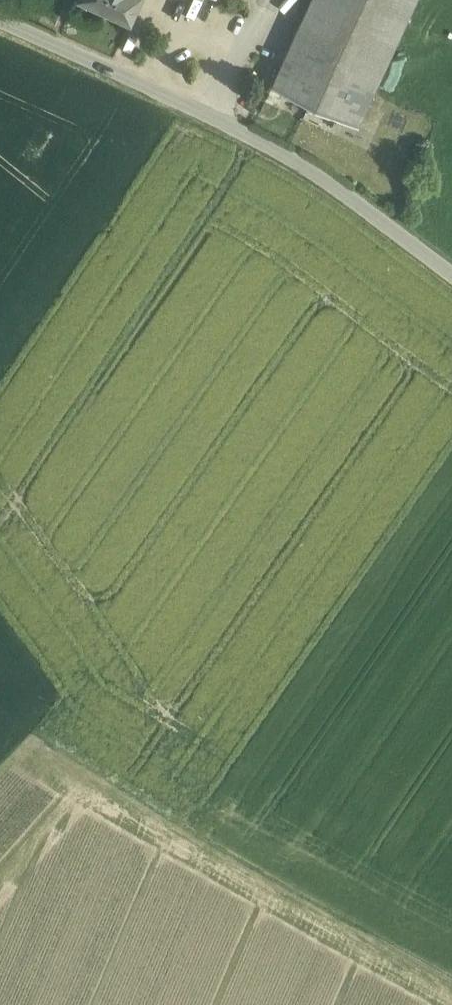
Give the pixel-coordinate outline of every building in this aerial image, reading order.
[(131,18),(138,0),(92,0),(131,18)] [(272,82),(358,123),(415,0),(310,0),(272,82)]
